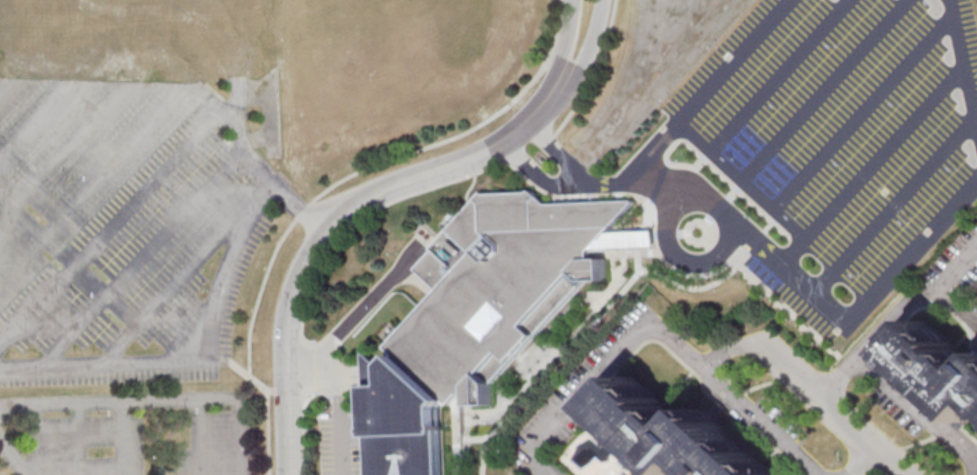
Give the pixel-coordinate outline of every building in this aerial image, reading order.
[(635,201),(609,232),(654,230),(655,246),(589,249),(590,260),(602,259),(603,280),(582,280),(489,382),(490,403),(462,405),(462,393),(451,405),(444,399),(397,354),(387,345),(438,290),(414,268),(484,192),(534,190),(547,203),(635,201)] [(974,421),(976,418),(976,369),(926,325),(899,355),(974,421)] [(388,364),(382,364),(365,350),(372,474),(444,474),(441,403),(444,399),(397,354),(388,364)] [(678,474),(685,474),(696,462),(711,474),(779,474),(780,474),(703,406),(686,425),(633,377),(604,409),(678,474)]
